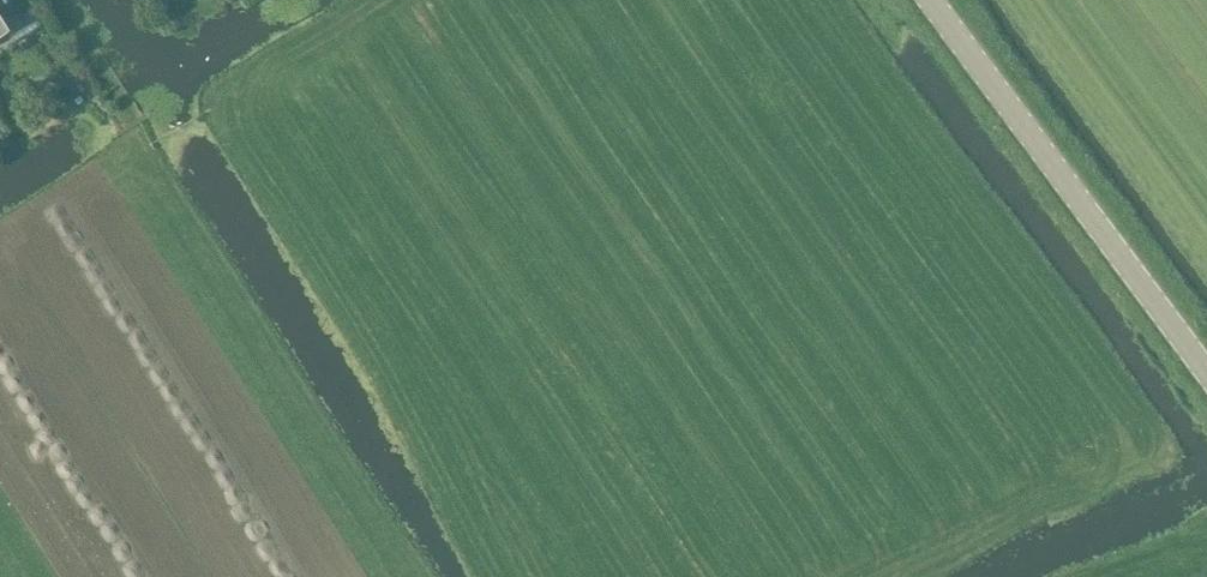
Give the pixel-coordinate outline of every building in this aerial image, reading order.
[(10,34),(5,26),(22,15),(12,0),(0,0),(0,40),(10,34)]
